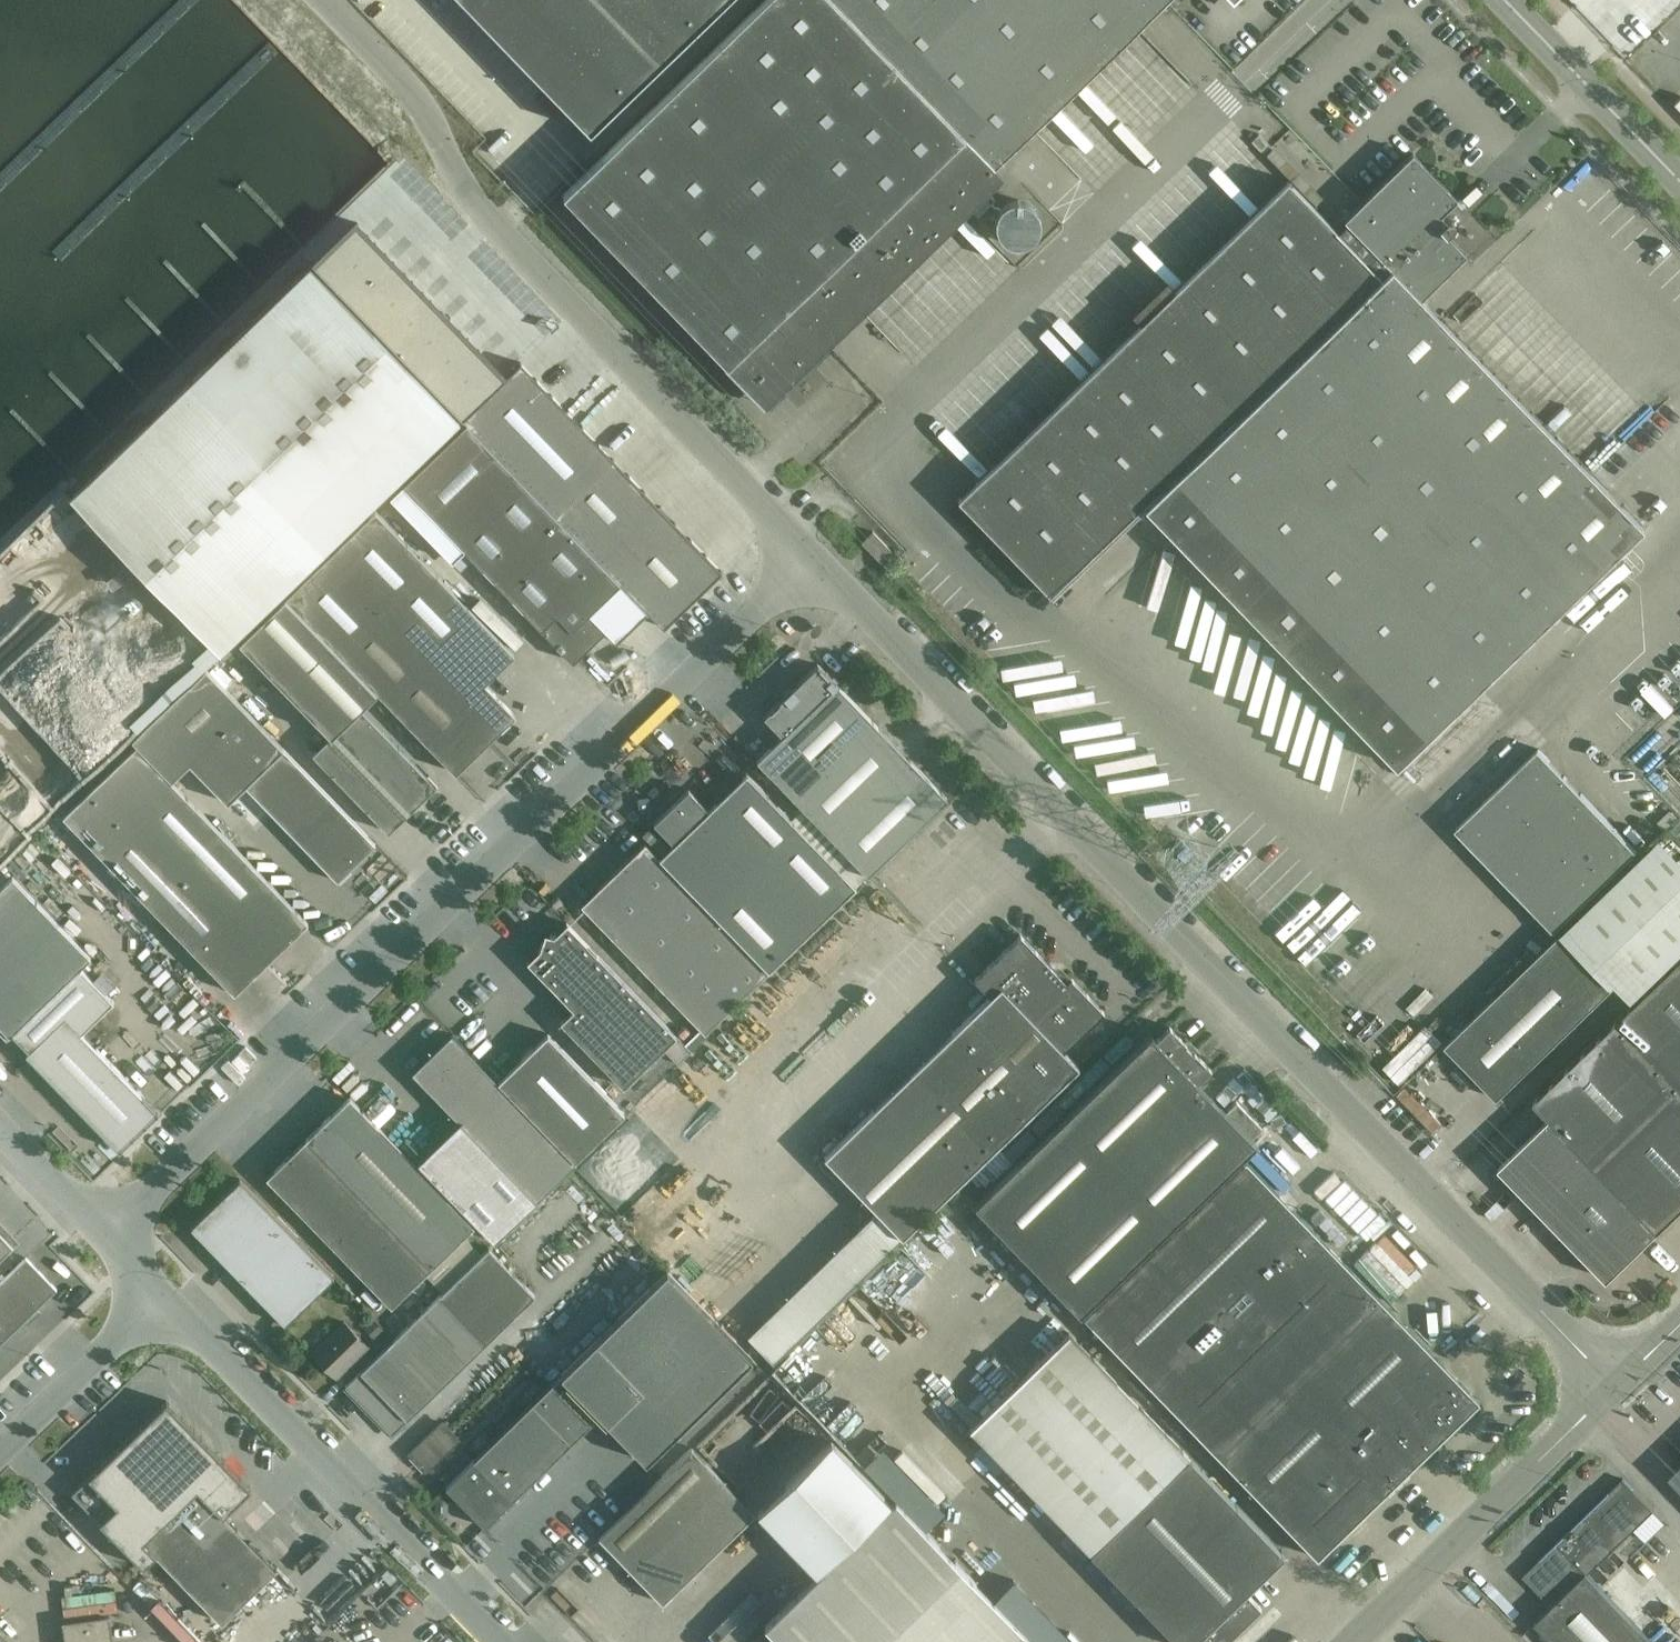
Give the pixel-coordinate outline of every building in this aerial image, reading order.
[(725,0),(464,0),(590,131),(725,0)] [(562,195),(726,364),(725,365),(750,391),(757,384),(763,390),(787,365),(793,372),(807,358),(801,352),(1033,128),(1165,0),(763,0),(562,195)] [(1447,219),(1446,220),(1440,215),(1457,199),(1412,152),(1344,219),(1348,222),(1338,232),(1286,178),(958,498),(1051,595),(1144,506),(1395,766),(1642,527),(1421,298),(1466,254),(1447,234),(1453,228),(1454,227),(1455,226),(1455,224),(1455,223),(1454,221),(1453,220),(1452,219),(1450,219),(1449,219),(1448,219),(1447,219)] [(505,378),(357,224),(315,265),(463,418),(505,378)] [(485,257),(476,266),(494,281),(502,272),(485,257)] [(69,496),(217,648),(458,418),(309,265),(69,496)] [(1104,332),(1111,326),(1092,303),(1085,309),(1104,332)] [(462,418),(466,422),(556,515),(614,459),(521,362),(505,378),(462,418)] [(466,422),(402,484),(464,548),(541,628),(573,661),(605,630),(589,612),(621,582),(556,515),(466,422)] [(1602,473),(1640,443),(1633,435),(1596,465),(1602,473)] [(722,570),(614,459),(556,515),(621,582),(664,627),(722,570)] [(1635,510),(1642,502),(1617,479),(1610,486),(1635,510)] [(286,596),(332,644),(377,601),(485,712),(471,725),(487,741),(515,714),(484,682),(514,653),(375,510),(286,596)] [(881,562),(892,552),(873,532),(862,543),(881,562)] [(377,691),(332,644),(286,596),(284,595),(239,639),(332,734),(313,753),(388,831),(411,809),(413,810),(439,785),(429,775),(427,776),(360,707),(377,691)] [(332,644),(377,691),(456,772),(487,741),(471,725),(485,712),(377,601),(332,644)] [(868,875),(947,798),(818,664),(764,716),(782,735),(769,748),(805,785),(793,797),(868,875)] [(376,844),(283,748),(206,668),(132,739),(171,779),(189,761),(228,801),(245,785),(337,881),(376,844)] [(171,779),(132,739),(131,739),(136,744),(63,815),(234,993),(308,922),(170,779),(171,779)] [(700,745),(693,752),(728,783),(735,776),(700,745)] [(1555,930),(1637,850),(1539,749),(1456,829),(1555,930)] [(706,906),(769,970),(856,886),(747,773),(709,809),(688,789),(653,823),(673,843),(659,857),(706,906)] [(1612,984),(1615,981),(1633,999),(1679,953),(1679,855),(1661,836),(1562,933),(1562,932),(1446,1045),(1491,1092),(1498,1099),(1614,986),(1612,984)] [(581,905),(658,984),(690,953),(674,937),(706,906),(659,857),(645,843),(581,905)] [(13,1033),(15,1031),(81,967),(91,957),(13,876),(0,888),(0,1026),(10,1036),(13,1033)] [(690,953),(658,984),(705,1032),(769,970),(706,906),(674,937),(690,953)] [(624,1086),(663,1048),(677,1063),(691,1050),(676,1035),(567,922),(554,935),(545,933),(540,948),(527,961),(573,1009),(560,1021),(624,1086)] [(990,995),(953,1031),(824,1155),(877,1210),(748,1335),(773,1362),(902,1236),(1079,1066),(1064,1050),(1104,1011),(1072,978),(1067,982),(1021,934),(974,979),(990,995)] [(1535,1101),(1552,1118),(1500,1167),(1608,1279),(1659,1230),(1679,1210),(1679,960),(1535,1101)] [(15,1031),(13,1033),(29,1049),(26,1053),(120,1149),(159,1112),(81,1031),(113,1000),(81,967),(15,1031)] [(975,1203),(1079,1312),(1255,1142),(1251,1138),(1262,1128),(1236,1101),(1226,1111),(1198,1082),(1211,1069),(1194,1052),(1193,1053),(1186,1045),(1186,1044),(1170,1026),(1156,1039),(1151,1033),(975,1203)] [(577,1162),(574,1160),(498,1081),(452,1033),(412,1072),(537,1201),(577,1162)] [(498,1081),(574,1160),(623,1112),(547,1033),(498,1081)] [(391,1306),(474,1226),(350,1097),(267,1177),(391,1306)] [(1164,1238),(1398,1479),(1478,1401),(1245,1159),(1164,1238)] [(285,1324),(334,1276),(240,1179),(191,1227),(278,1317),(284,1323),(285,1324)] [(0,1230),(0,1257),(14,1244),(0,1230)] [(1398,1479),(1164,1238),(1083,1316),(1317,1557),(1398,1479)] [(392,1434),(487,1342),(535,1297),(489,1248),(481,1240),(464,1256),(472,1265),(441,1294),(345,1386),(392,1434)] [(57,1289),(26,1257),(0,1282),(0,1344),(57,1289)] [(752,1358),(668,1270),(561,1374),(600,1414),(646,1461),(752,1358)] [(284,1323),(278,1317),(272,1323),(278,1329),(284,1323)] [(374,1318),(364,1326),(374,1337),(384,1328),(374,1318)] [(336,1377),(368,1346),(345,1322),(313,1353),(336,1377)] [(970,1427),(1091,1552),(1178,1641),(1192,1641),(1193,1641),(1224,1641),(1261,1607),(1246,1591),(1283,1554),(1189,1456),(1069,1332),(970,1427)] [(561,1374),(446,1487),(485,1527),(600,1414),(561,1374)] [(223,1515),(251,1488),(167,1401),(72,1493),(143,1567),(156,1554),(147,1545),(201,1492),(223,1515)] [(426,1472),(460,1438),(441,1419),(407,1453),(426,1472)] [(890,1500),(830,1439),(756,1511),(816,1572),(890,1500)] [(599,1537),(663,1602),(755,1513),(691,1447),(599,1537)] [(1670,1475),(1679,1486),(1679,1466),(1670,1475)] [(1587,1573),(1653,1510),(1623,1479),(1523,1576),(1552,1606),(1535,1622),(1555,1641),(1654,1641),(1587,1573)] [(276,1569),(223,1515),(201,1492),(147,1545),(156,1554),(221,1622),(273,1573),(276,1569)] [(1023,1630),(894,1497),(764,1624),(782,1641),(1035,1641),(1023,1630)] [(65,1641),(113,1641),(109,1614),(61,1621),(65,1641)]
